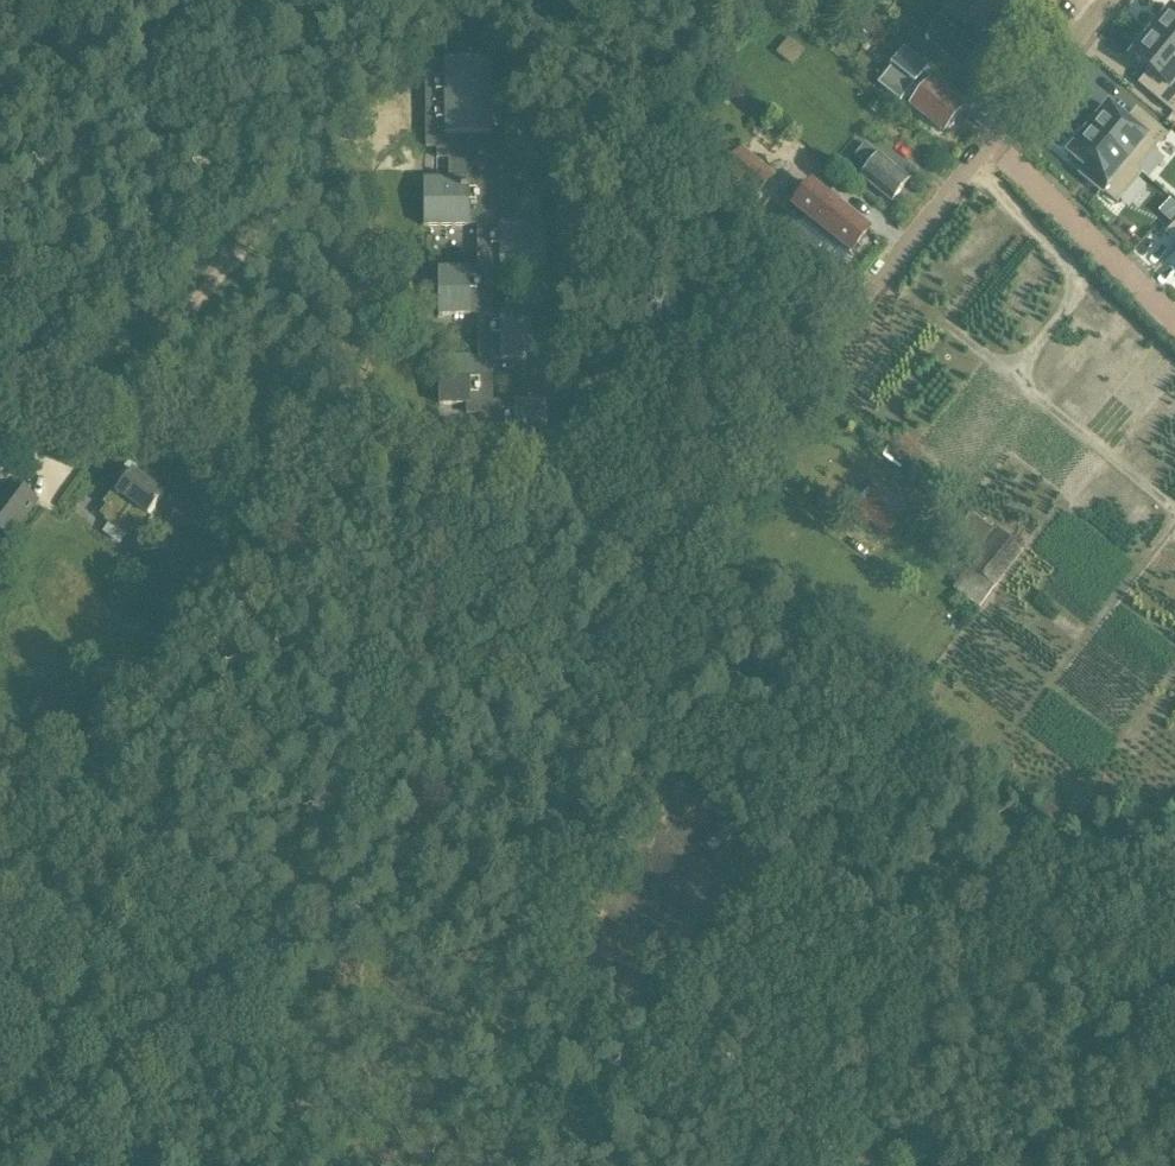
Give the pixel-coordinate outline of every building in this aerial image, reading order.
[(999,42),(995,39),(1019,11),(1006,0),(960,0),(943,21),(949,26),(933,44),(964,69),(979,51),(983,54),(986,50),(990,53),(999,42)] [(881,42),(890,31),(865,11),(856,22),(881,42)] [(1147,31),(1174,55),(1174,14),(1171,11),(1162,22),(1158,19),(1147,31)] [(1131,58),(1148,74),(1155,81),(1146,92),(1173,115),(1174,113),(1174,55),(1147,31),(1136,44),(1140,47),(1131,58)] [(467,63),(467,48),(446,48),(446,63),(427,63),(427,148),(449,148),(450,181),(424,181),(424,227),(470,226),(478,226),(478,270),(470,270),(439,270),(439,316),(470,316),(469,315),(479,315),(479,360),(470,360),(470,359),(439,359),(439,405),(471,405),(471,404),(479,404),(479,449),(547,449),(546,403),(492,404),(492,359),(501,359),(501,360),(532,360),(532,314),(501,314),(501,315),(492,315),(492,270),(500,270),(500,271),(546,270),(546,224),(517,225),(516,135),(491,136),(491,63),(467,63)] [(944,133),(947,130),(951,130),(955,124),(954,121),(963,110),(930,83),(896,56),(885,71),(919,97),(911,107),(944,133)] [(1095,117),(1088,125),(1091,129),(1089,132),(1137,172),(1138,171),(1167,136),(1144,116),(1133,129),(1126,122),(1108,108),(1099,119),(1095,117)] [(1078,144),(1069,155),(1085,169),(1097,179),(1092,184),(1105,195),(1117,205),(1142,175),(1138,171),(1137,172),(1089,132),(1086,134),(1082,132),(1075,140),(1078,144)] [(880,157),(865,145),(855,157),(870,169),(863,179),(892,202),(909,180),(880,156),(880,157)] [(752,199),(772,177),(744,153),(724,176),(752,199)] [(806,217),(794,232),(838,268),(850,253),(868,231),(813,186),(795,208),(806,217)] [(1166,235),(1174,244),(1174,225),(1166,235)] [(890,449),(885,456),(901,468),(906,461),(890,449)] [(164,497),(149,485),(155,477),(132,460),(126,468),(132,473),(118,491),(114,489),(103,503),(109,507),(102,516),(105,518),(104,519),(109,523),(109,522),(127,536),(131,531),(139,537),(153,519),(149,516),(164,497)] [(37,504),(10,484),(0,498),(0,532),(10,540),(37,504)] [(888,534),(907,510),(878,488),(859,512),(888,534)] [(997,534),(973,515),(953,540),(976,558),(954,587),(979,607),(1023,551),(998,532),(997,534)] [(1011,1165),(1032,1165),(1020,1156),(1011,1165)]
